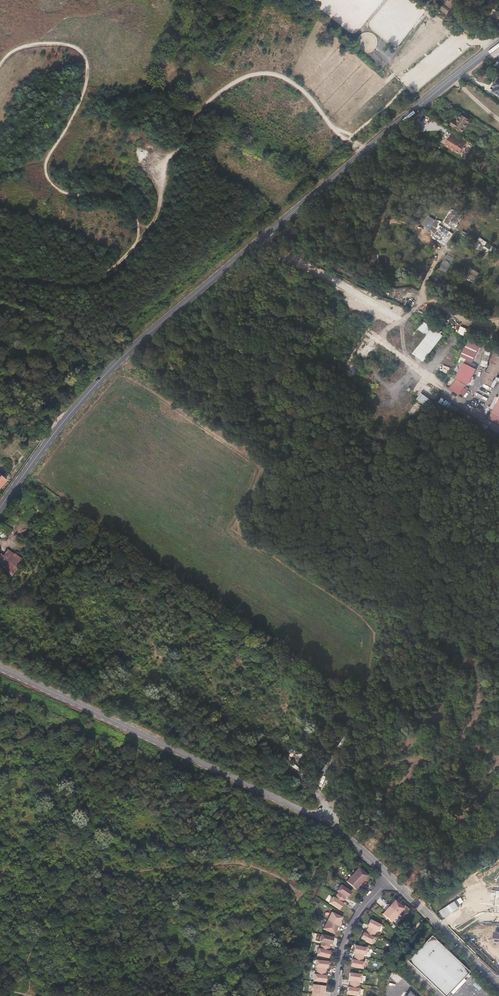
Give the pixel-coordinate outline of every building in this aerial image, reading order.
[(373,52),(367,59),(374,64),(380,57),(373,52)] [(452,127),(464,133),(471,120),(459,114),(452,127)] [(460,154),(467,141),(454,133),(452,137),(451,137),(447,144),(448,145),(448,146),(446,145),(460,154)] [(487,243),(480,237),(477,241),(482,244),(479,249),(481,250),(484,246),(484,245),(485,246),(487,243)] [(479,249),(482,244),(477,241),(476,240),(472,246),(478,250),(479,249)] [(487,255),(490,249),(485,246),(484,245),(484,246),(481,250),(482,251),(482,252),(487,255)] [(428,336),(433,329),(424,322),(418,329),(428,336)] [(432,346),(442,333),(439,331),(440,331),(437,329),(426,342),(432,346)] [(394,345),(402,333),(399,331),(395,337),(389,333),(385,340),(394,345)] [(402,350),(410,339),(405,335),(397,346),(402,350)] [(475,358),(482,342),(470,337),(463,352),(475,358)] [(424,362),(434,348),(432,346),(426,342),(416,356),(424,362)] [(498,371),(498,351),(496,349),(494,355),(496,356),(493,363),(491,362),(487,372),(485,371),(483,377),(484,378),(482,382),(491,386),(494,382),(492,381),(495,376),(496,377),(498,371)] [(376,364),(393,373),(400,359),(384,350),(376,364)] [(394,356),(407,364),(408,361),(396,353),(394,356)] [(352,363),(344,379),(353,384),(361,368),(352,363)] [(467,385),(475,368),(464,363),(456,379),(457,379),(467,385)] [(444,380),(448,373),(436,367),(432,374),(444,380)] [(459,395),(466,386),(457,379),(456,379),(450,388),(459,395)] [(436,403),(422,393),(417,399),(430,409),(435,404),(436,403)] [(438,403),(449,410),(452,404),(442,397),(438,403)] [(492,413),(489,418),(498,423),(498,399),(492,413)] [(407,413),(414,418),(423,408),(416,402),(407,413)] [(12,529),(5,524),(3,527),(2,526),(0,528),(0,536),(4,540),(12,529)] [(23,561),(7,551),(4,556),(0,554),(0,568),(14,577),(23,561)] [(352,741),(354,736),(348,732),(345,736),(352,741)] [(345,751),(352,741),(345,736),(339,747),(340,747),(345,751)] [(311,745),(309,744),(303,740),(300,746),(305,749),(308,750),(311,745)] [(341,761),(345,751),(340,747),(334,757),(335,757),(341,761)] [(335,770),(341,761),(335,757),(334,757),(333,756),(332,756),(326,764),(326,765),(327,765),(335,770)] [(301,769),(288,761),(286,764),(300,772),(301,769)] [(325,766),(322,772),(328,775),(331,769),(325,766)] [(323,791),(332,778),(330,777),(329,776),(321,790),(323,791)] [(365,879),(368,876),(359,868),(353,874),(362,883),(365,880),(363,879),(364,878),(365,879)] [(362,883),(353,874),(346,881),(356,890),(358,887),(357,886),(358,885),(359,886),(362,883)] [(347,898),(351,892),(341,885),(337,891),(338,892),(336,895),(342,899),(344,896),(346,897),(347,898)] [(343,904),(342,903),(340,902),(342,899),(336,895),(334,898),(333,897),(329,903),(339,910),(343,904)] [(398,916),(404,909),(395,900),(392,903),(393,904),(392,905),(391,904),(389,907),(398,916)] [(391,922),(398,916),(389,907),(386,910),(387,911),(386,912),(385,911),(382,914),(391,922)] [(341,921),(342,917),(331,912),(327,920),(338,926),(340,922),(339,922),(339,920),(341,921)] [(336,930),(338,926),(327,920),(323,929),(334,934),(336,931),(334,930),(335,929),(336,930)] [(378,932),(381,925),(370,920),(367,926),(368,927),(370,927),(368,930),(375,934),(377,931),(378,932)] [(373,937),(375,934),(368,930),(366,934),(365,933),(364,932),(360,939),(372,945),(375,938),(373,937)] [(332,944),(333,938),(321,935),(320,941),(321,942),(320,945),(328,947),(328,944),(330,944),(332,944)] [(469,973),(431,936),(408,961),(445,995),(447,995),(466,976),(469,978),(470,976),(468,974),(469,973)] [(330,951),(328,951),(327,951),(328,947),(320,945),(320,949),(318,948),(316,955),(328,958),(330,951)] [(366,955),(367,948),(355,946),(353,953),(355,953),(356,953),(356,957),(363,958),(364,955),(366,955)] [(363,969),(364,962),(363,962),(363,958),(356,957),(355,960),(353,960),(352,960),(350,967),(363,969)] [(327,969),(328,962),(316,960),(315,967),(317,967),(316,971),(324,972),(324,968),(326,968),(327,969)] [(326,983),(326,976),(325,975),(323,975),(324,972),(316,971),(316,974),(314,974),(313,981),(326,983)] [(361,982),(362,974),(349,973),(349,980),(350,980),(352,980),(351,984),(359,985),(359,981),(361,982)] [(479,990),(482,986),(476,981),(473,985),(479,990)] [(359,995),(360,988),(359,988),(359,985),(351,984),(351,987),(349,987),(348,987),(347,994),(359,995)] [(323,991),(323,990),(325,990),(325,986),(313,985),(312,994),(324,995),(325,991),(323,991)]
